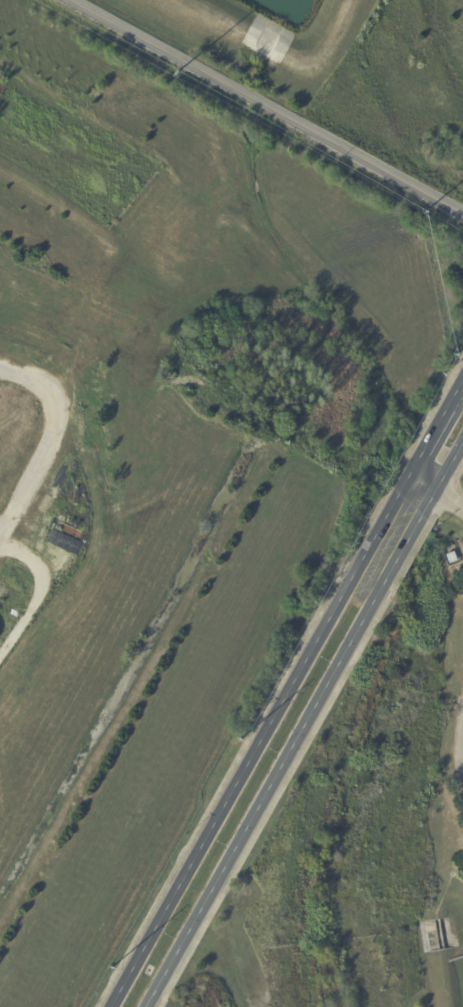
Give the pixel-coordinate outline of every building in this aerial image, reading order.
[(449,564),(446,555),(454,552),(458,560),(449,564)]
